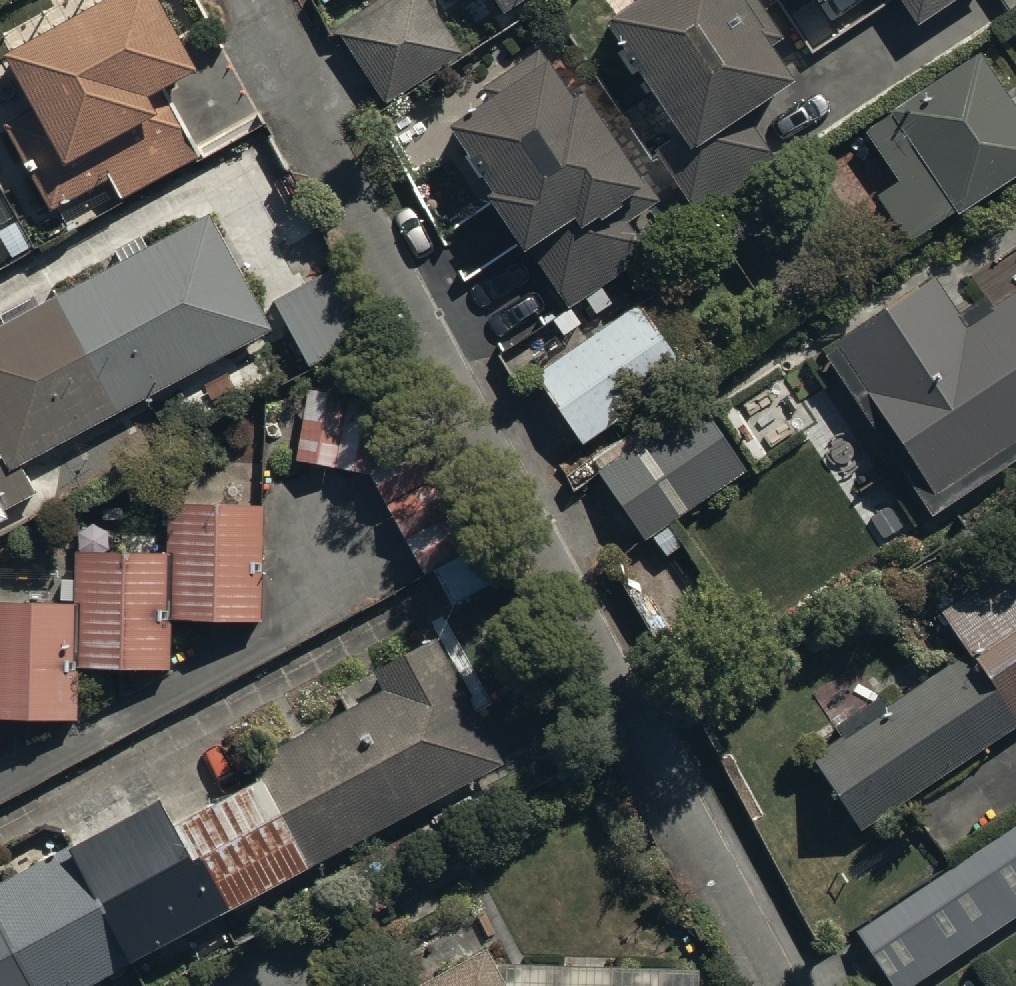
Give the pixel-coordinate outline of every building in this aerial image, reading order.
[(45,197),(105,166),(117,189),(196,148),(163,85),(151,91),(142,73),(189,48),(164,0),(57,0),(0,30),(0,33),(33,97),(2,113),(45,197)] [(338,23),(384,94),(459,45),(429,0),(372,0),(338,23)] [(605,29),(667,124),(632,146),(697,246),(783,190),(739,122),(787,91),(769,64),(779,57),(742,0),(650,0),(605,29)] [(911,36),(964,0),(886,0),(911,36)] [(542,37),(446,97),(490,168),(484,172),(564,302),(647,250),(624,213),(656,192),(578,67),(565,75),(542,37)] [(862,120),(896,170),(876,183),(910,233),(1015,161),(1015,100),(976,41),(862,120)] [(5,458),(267,324),(208,209),(0,316),(0,448),(5,458)] [(335,257),(268,295),(302,356),(370,318),(335,257)] [(962,311),(935,270),(821,345),(926,504),(1015,445),(1015,276),(962,311)] [(639,293),(532,366),(578,434),(686,361),(639,293)] [(305,382),(294,450),(372,462),(383,394),(305,382)] [(699,398),(598,466),(641,530),(742,461),(699,398)] [(71,711),(74,657),(166,661),(168,607),(255,611),(260,498),(166,493),(164,544),(76,540),(74,593),(0,590),(0,707),(71,711)] [(861,816),(1015,715),(1015,551),(938,602),(965,644),(813,743),(861,816)] [(256,760),(301,845),(306,854),(501,748),(432,622),(367,657),(380,680),(250,750),(256,760)] [(301,845),(256,760),(171,806),(156,778),(64,828),(125,941),(301,845)] [(856,920),(900,985),(1015,909),(1015,813),(856,920)] [(119,953),(57,838),(0,869),(0,985),(58,985),(119,953)] [(426,985),(695,985),(696,955),(491,954),(482,936),(417,970),(426,985)]
